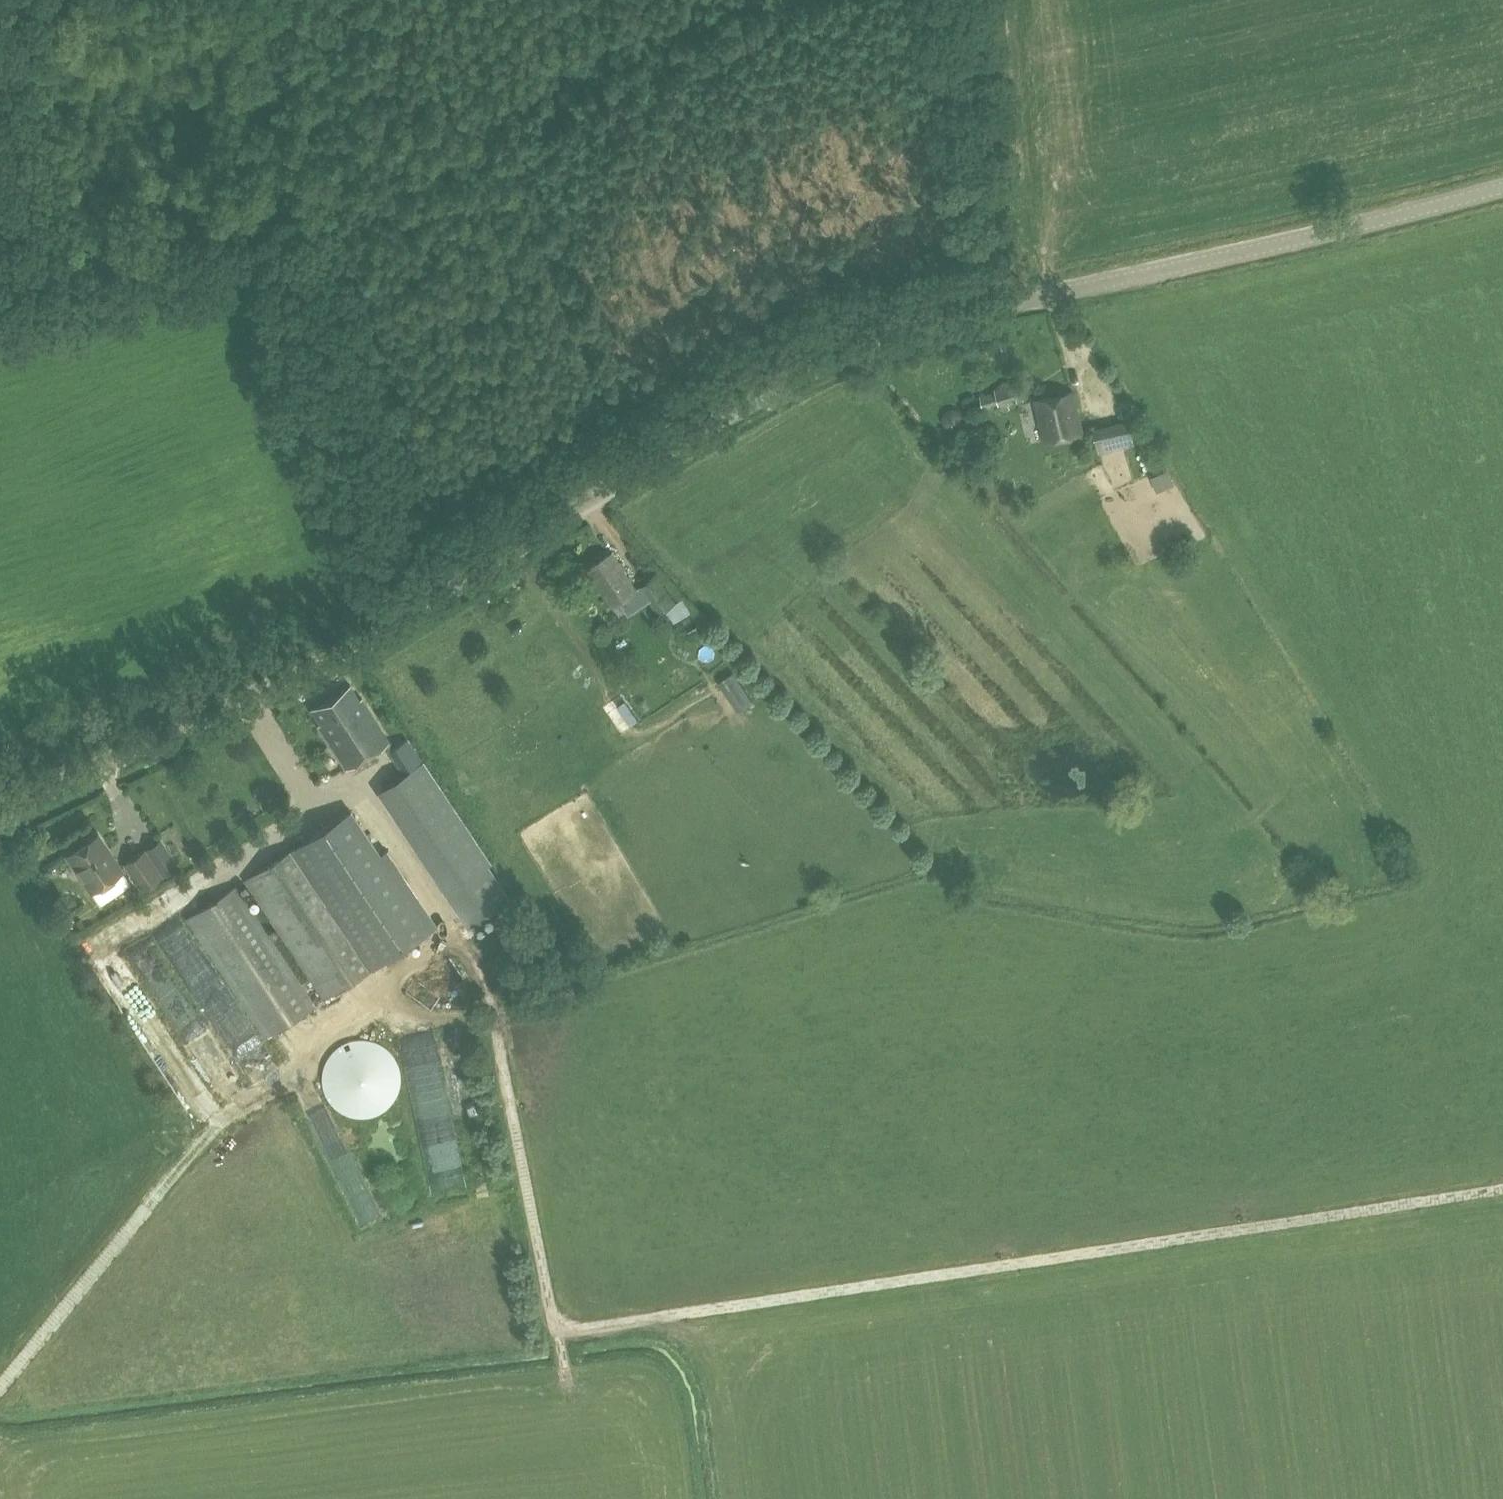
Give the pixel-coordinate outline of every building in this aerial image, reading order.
[(1024,400),(1019,380),(995,387),(996,389),(980,394),(984,407),(999,403),(1000,406),(1024,400)] [(1036,399),(1045,440),(1083,431),(1073,391),(1036,399)] [(940,421),(941,423),(943,427),(946,430),(950,431),(953,431),(957,431),(960,428),(962,425),(963,420),(963,415),(961,412),(957,409),(952,408),(948,409),(944,411),(941,414),(940,417),(940,421)] [(1094,428),(1099,451),(1135,444),(1130,421),(1094,428)] [(1152,477),(1158,491),(1173,485),(1167,471),(1152,477)] [(588,567),(612,604),(638,587),(614,550),(588,567)] [(640,586),(658,612),(665,607),(673,619),(689,608),(682,597),(674,602),(657,575),(640,586)] [(740,709),(753,700),(734,673),(722,681),(740,709)] [(312,708),(321,722),(319,724),(346,768),(389,741),(361,697),(359,698),(350,684),(312,708)] [(246,879),(324,998),(430,929),(352,810),(246,879)] [(465,912),(504,890),(488,861),(492,859),(472,823),(428,848),(465,912)] [(68,854),(92,891),(122,870),(98,833),(68,854)] [(160,877),(143,851),(125,864),(142,889),(160,877)] [(187,920),(267,1038),(317,1004),(238,886),(187,920)] [(71,926),(73,919),(62,917),(60,924),(71,926)] [(159,993),(178,986),(161,942),(142,950),(159,993)] [(460,1012),(459,1002),(442,1003),(443,1014),(460,1012)] [(323,1081),(341,1111),(355,1116),(368,1116),(388,1107),(401,1075),(383,1045),(349,1040),(335,1049),(323,1081)] [(427,1146),(439,1193),(459,1188),(447,1141),(427,1146)] [(349,1179),(369,1224),(385,1216),(365,1172),(349,1179)]
